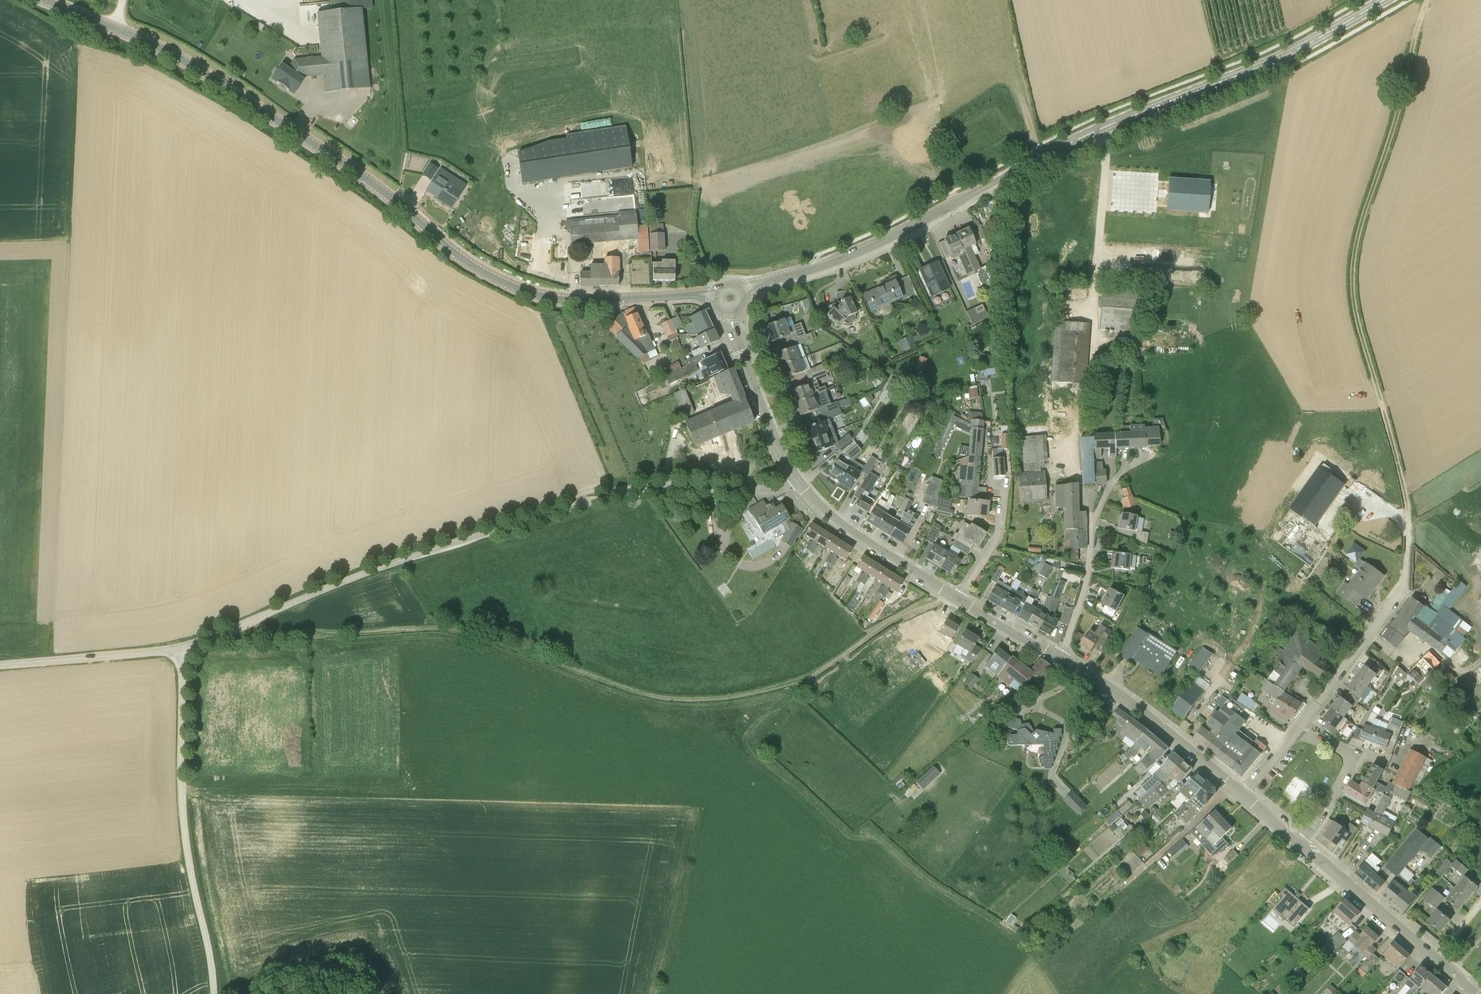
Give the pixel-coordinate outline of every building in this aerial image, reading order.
[(371,0),(331,0),(332,12),(317,13),(322,57),(302,59),(303,63),(296,74),(302,79),(304,76),(324,74),(325,93),(370,88),(362,10),(372,9),(371,0)] [(261,31),(264,26),(259,23),(256,28),(261,31)] [(304,80),(302,79),(296,74),(282,65),(279,69),(276,69),(274,72),(275,75),(272,79),(279,84),(280,85),(281,84),(282,84),(283,85),(284,85),(286,86),(286,88),(286,89),(294,94),(304,80)] [(566,136),(567,140),(547,143),(518,154),(522,184),(632,167),(625,127),(566,136)] [(431,180),(439,168),(430,163),(422,175),(431,180)] [(451,208),(462,191),(437,175),(427,190),(443,200),(442,202),(451,208)] [(1166,176),(1164,208),(1204,209),(1207,176),(1166,176)] [(618,223),(571,228),(572,246),(593,244),(618,241),(620,241),(618,223)] [(665,251),(664,233),(664,224),(649,225),(650,234),(651,252),(665,251)] [(975,245),(976,244),(969,229),(957,234),(970,262),(975,274),(985,296),(991,293),(988,287),(997,283),(999,260),(985,266),(980,268),(975,255),(979,253),(975,245)] [(967,277),(975,274),(970,262),(957,234),(944,240),(945,240),(938,244),(945,259),(957,253),(967,277)] [(1000,237),(998,237),(991,237),(991,248),(998,248),(1000,248),(1000,237)] [(590,272),(580,272),(580,261),(564,261),(565,277),(580,278),(580,286),(618,285),(618,257),(618,245),(604,245),(604,257),(604,264),(596,265),(596,272),(590,272)] [(652,263),(652,280),(674,280),(674,260),(662,261),(662,263),(652,263)] [(949,288),(942,271),(938,262),(919,270),(932,296),(933,296),(949,288)] [(903,298),(899,290),(895,281),(864,295),(868,304),(872,312),(903,298)] [(1140,332),(1140,322),(1142,290),(1103,288),(1099,329),(1140,332)] [(857,313),(854,306),(850,297),(840,301),(842,304),(835,310),(833,308),(827,315),(839,326),(843,322),(845,323),(846,323),(849,324),(850,324),(852,323),(853,322),(855,320),(855,318),(855,316),(855,315),(855,313),(857,313)] [(643,345),(648,353),(655,349),(648,334),(646,335),(641,322),(634,308),(623,312),(623,313),(628,326),(628,327),(634,340),(637,339),(643,345)] [(985,310),(977,314),(974,308),(966,312),(972,325),(989,317),(985,310)] [(714,329),(710,322),(705,310),(690,317),(692,322),(684,326),(689,334),(698,334),(699,336),(714,329)] [(628,327),(628,326),(623,313),(608,326),(614,333),(617,336),(616,337),(637,358),(640,356),(640,357),(647,353),(648,353),(643,345),(637,339),(634,340),(628,327)] [(683,326),(681,322),(678,316),(670,320),(674,330),(683,326)] [(793,326),(790,317),(783,320),(767,326),(773,342),(791,334),(794,340),(806,335),(801,323),(793,326)] [(674,342),(678,340),(674,330),(670,320),(661,324),(665,333),(669,341),(673,339),(674,342)] [(1051,404),(1011,407),(1013,429),(1017,428),(1018,438),(1021,438),(1049,436),(1048,426),(1074,424),(1073,404),(1072,404),(1072,384),(1086,384),(1090,323),(1055,321),(1051,382),(1051,404)] [(706,346),(719,340),(714,329),(699,336),(695,338),(700,348),(692,352),(694,357),(704,353),(709,351),(706,346)] [(933,334),(930,329),(912,337),(915,343),(933,334)] [(796,346),(798,345),(809,341),(813,340),(813,339),(811,333),(806,335),(794,340),(796,346)] [(911,335),(897,341),(902,351),(916,344),(915,343),(912,337),(911,335)] [(782,366),(803,357),(798,345),(796,346),(777,353),(782,366)] [(640,357),(643,363),(650,359),(647,353),(640,357)] [(728,369),(720,353),(706,359),(704,353),(694,357),(684,361),(687,367),(697,369),(695,365),(698,363),(701,370),(705,368),(709,377),(719,373),(728,369)] [(1140,355),(1129,354),(1128,363),(1139,363),(1140,355)] [(805,371),(809,370),(803,357),(782,366),(787,378),(805,371)] [(927,360),(920,358),(917,369),(923,371),(927,360)] [(808,378),(825,371),(823,364),(809,370),(805,371),(808,378)] [(681,370),(675,372),(679,380),(684,375),(697,369),(687,367),(681,370)] [(695,444),(754,421),(733,369),(724,372),(713,377),(720,394),(730,396),(732,401),(685,421),(695,444)] [(819,388),(817,381),(828,377),(825,371),(808,378),(810,383),(792,391),(796,403),(823,393),(827,391),(824,386),(819,388)] [(665,377),(669,385),(679,380),(675,372),(667,376),(665,377)] [(900,383),(892,378),(888,383),(897,389),(900,383)] [(977,388),(968,389),(969,398),(978,397),(977,388)] [(801,416),(814,411),(816,417),(822,415),(839,408),(837,402),(828,405),(823,393),(796,403),(801,416)] [(930,398),(924,395),(919,403),(925,407),(930,398)] [(865,398),(869,404),(874,400),(871,396),(865,398)] [(844,399),(837,402),(839,408),(846,405),(844,399)] [(694,412),(689,401),(678,405),(683,417),(694,412)] [(830,419),(842,414),(839,408),(822,415),(824,421),(830,419)] [(953,415),(950,422),(954,424),(956,421),(967,426),(968,422),(953,415)] [(830,419),(824,421),(806,427),(811,441),(834,432),(830,419)] [(968,456),(980,457),(983,421),(971,420),(971,424),(971,427),(970,434),(968,456)] [(956,421),(954,424),(954,426),(970,434),(971,427),(971,424),(968,422),(967,426),(956,421)] [(954,424),(950,422),(934,456),(938,458),(954,426),(954,424)] [(1009,449),(1008,433),(1008,426),(1000,427),(1001,434),(1001,448),(1003,449),(1009,449)] [(1135,427),(1129,427),(1129,426),(1118,426),(1118,433),(1115,433),(1115,448),(1131,448),(1131,440),(1135,440),(1135,427)] [(1158,428),(1145,429),(1145,426),(1135,427),(1135,440),(1131,440),(1131,448),(1145,447),(1155,447),(1155,446),(1155,442),(1158,442),(1158,443),(1159,442),(1158,428)] [(834,432),(811,441),(816,453),(834,446),(838,442),(834,432)] [(853,440),(853,439),(849,433),(838,442),(834,446),(839,450),(853,440)] [(1115,456),(1115,448),(1115,433),(1093,435),(1093,437),(1093,450),(1093,458),(1100,458),(1100,448),(1108,448),(1109,456),(1115,456)] [(1092,471),(1092,462),(1091,450),(1093,450),(1093,437),(1079,438),(1082,485),(1093,484),(1092,471)] [(1021,439),(1024,471),(1040,471),(1040,469),(1044,469),(1044,461),(1047,461),(1044,438),(1021,439)] [(842,455),(838,459),(828,475),(840,482),(849,467),(852,461),(853,460),(852,459),(853,458),(861,451),(853,440),(839,450),(838,451),(842,455)] [(968,456),(969,447),(960,446),(959,455),(968,456)] [(1003,450),(1003,449),(1001,448),(992,449),(994,477),(1005,476),(1003,450)] [(873,466),(877,459),(871,456),(866,464),(855,457),(853,460),(852,461),(849,467),(840,482),(851,489),(861,473),(867,476),(869,472),(873,466)] [(976,499),(980,457),(968,456),(967,467),(960,466),(958,481),(966,481),(966,486),(960,486),(959,497),(976,499)] [(1102,462),(1092,462),(1092,471),(1103,470),(1102,462)] [(1345,484),(1320,467),(1309,483),(1334,501),(1344,486),(1345,484)] [(1103,470),(1092,471),(1093,484),(1100,483),(1106,483),(1105,470),(1103,470)] [(1047,502),(1044,471),(1024,473),(1018,473),(1020,504),(1047,502)] [(879,478),(869,472),(854,496),(859,499),(851,512),(863,520),(875,500),(867,496),(879,478)] [(922,502),(936,508),(943,481),(931,477),(922,502)] [(1086,530),(1085,512),(1077,512),(1076,483),(1062,484),(1062,487),(1056,487),(1056,507),(1063,507),(1064,530),(1064,548),(1078,549),(1086,548),(1086,530)] [(1125,509),(1139,505),(1137,501),(1136,497),(1134,498),(1131,486),(1122,489),(1125,498),(1122,498),(1125,509)] [(905,507),(909,500),(904,497),(898,509),(903,513),(905,507)] [(733,499),(724,499),(719,499),(719,511),(733,511),(733,499)] [(968,500),(966,515),(987,517),(988,502),(968,500)] [(771,504),(766,506),(763,501),(755,506),(750,510),(763,535),(776,527),(782,523),(786,531),(781,541),(791,548),(802,529),(792,522),(791,523),(789,519),(782,506),(775,509),(771,504)] [(954,510),(951,510),(953,503),(942,501),(941,507),(938,506),(936,513),(952,517),(954,510)] [(886,513),(886,514),(891,506),(886,503),(881,510),(875,507),(866,522),(877,528),(886,513)] [(905,507),(903,513),(902,515),(903,517),(900,522),(890,537),(901,544),(914,523),(913,522),(917,514),(909,510),(905,507)] [(900,522),(886,514),(886,513),(877,528),(890,537),(900,522)] [(1135,531),(1137,517),(1121,514),(1118,528),(1135,531)] [(932,525),(939,530),(941,526),(940,526),(943,521),(936,517),(932,525)] [(1302,518),(1282,546),(1311,567),(1331,539),(1302,518)] [(985,533),(971,524),(970,525),(964,521),(957,533),(955,532),(952,537),(955,539),(971,549),(974,544),(977,546),(985,533)] [(754,522),(748,525),(751,533),(757,530),(754,522)] [(809,551),(822,530),(812,523),(806,532),(805,535),(813,540),(811,542),(810,541),(805,548),(809,551)] [(940,530),(939,530),(932,525),(926,540),(933,544),(940,530)] [(825,548),(832,536),(822,530),(809,551),(813,553),(818,546),(816,545),(817,543),(825,548)] [(1147,544),(1149,533),(1137,531),(1136,541),(1147,544)] [(829,564),(843,543),(832,536),(825,548),(833,553),(831,555),(830,554),(825,561),(829,564)] [(967,555),(971,549),(955,539),(952,545),(967,555)] [(845,561),(853,549),(843,543),(829,564),(826,569),(830,571),(838,559),(836,558),(837,556),(845,561)] [(939,566),(947,553),(935,545),(926,559),(939,566)] [(1350,586),(1345,583),(1338,593),(1355,606),(1363,595),(1367,599),(1383,576),(1359,558),(1364,552),(1353,546),(1346,556),(1357,562),(1357,566),(1362,569),(1350,586)] [(947,553),(939,566),(952,574),(960,560),(947,553)] [(1130,570),(1131,555),(1115,553),(1113,568),(1130,570)] [(856,590),(873,562),(863,555),(856,567),(864,572),(863,574),(861,573),(852,588),(856,590)] [(1059,568),(1060,561),(1047,558),(1045,564),(1039,575),(1044,577),(1050,566),(1059,568)] [(876,580),(884,568),(873,562),(856,590),(854,593),(858,596),(869,578),(868,577),(869,575),(876,580)] [(881,595),(894,575),(884,568),(876,580),(884,585),(882,587),(881,586),(877,593),(881,595)] [(997,584),(1003,572),(1004,571),(998,568),(991,580),(997,584)] [(1301,579),(1305,574),(1300,571),(1296,576),(1301,579)] [(851,579),(850,577),(847,575),(843,582),(847,585),(851,579)] [(897,592),(904,581),(894,575),(881,595),(885,598),(889,591),(887,590),(889,587),(897,592)] [(1000,607),(1010,588),(998,581),(997,584),(988,601),(1000,607)] [(1456,632),(1465,621),(1450,609),(1467,586),(1461,581),(1450,592),(1437,615),(1428,626),(1418,618),(1409,631),(1423,641),(1442,653),(1443,652),(1450,658),(1466,639),(1456,632)] [(1061,587),(1054,584),(1052,592),(1054,593),(1058,594),(1061,587)] [(1020,602),(1023,596),(1024,596),(1024,594),(1018,591),(1016,591),(1010,588),(1000,607),(1013,614),(1020,602)] [(1036,608),(1031,605),(1034,599),(1037,600),(1040,592),(1032,588),(1027,598),(1024,596),(1023,596),(1020,602),(1024,604),(1017,617),(1028,623),(1036,608)] [(1437,615),(1450,592),(1442,588),(1430,610),(1413,598),(1392,627),(1405,637),(1409,631),(1418,618),(1428,626),(1437,615)] [(1117,611),(1125,596),(1111,589),(1103,604),(1117,611)] [(1050,604),(1054,593),(1052,592),(1050,596),(1047,595),(1041,611),(1036,608),(1028,623),(1039,630),(1046,615),(1050,604)] [(877,593),(872,599),(876,602),(878,599),(881,595),(877,593)] [(1055,611),(1058,604),(1060,595),(1058,594),(1054,593),(1050,604),(1046,615),(1039,630),(1049,635),(1057,622),(1050,618),(1055,611)] [(872,610),(867,618),(872,621),(882,603),(878,600),(872,610)] [(1064,606),(1059,622),(1067,625),(1073,609),(1064,606)] [(941,642),(948,646),(959,626),(946,619),(939,632),(933,629),(927,640),(933,644),(935,639),(941,642)] [(1091,652),(1095,647),(1101,652),(1114,632),(1108,628),(1107,628),(1102,624),(1095,634),(1090,630),(1081,645),(1091,652)] [(1161,675),(1177,650),(1150,632),(1149,634),(1138,627),(1120,656),(1131,663),(1134,658),(1161,675)] [(1404,638),(1405,637),(1392,627),(1383,637),(1397,649),(1405,638),(1404,638)] [(960,656),(972,663),(982,649),(975,645),(979,638),(965,630),(956,645),(964,649),(960,656)] [(1272,669),(1281,676),(1275,684),(1285,690),(1303,665),(1310,671),(1319,659),(1325,651),(1297,631),(1284,650),(1279,647),(1275,652),(1280,656),(1277,660),(1278,661),(1272,669)] [(915,635),(906,641),(923,666),(932,659),(915,635)] [(998,675),(1010,658),(998,649),(985,666),(997,675),(997,676),(997,677),(998,676),(998,675)] [(1188,667),(1198,675),(1212,657),(1202,649),(1188,667)] [(1440,664),(1429,652),(1422,659),(1433,670),(1440,664)] [(1018,662),(1016,664),(1010,659),(1012,656),(1010,658),(998,675),(998,676),(997,677),(1017,693),(1022,687),(1023,688),(1033,676),(1040,682),(1050,665),(1041,659),(1030,672),(1018,662)] [(1434,671),(1433,670),(1422,659),(1421,658),(1406,673),(1409,676),(1413,680),(1418,687),(1434,671)] [(1319,659),(1310,671),(1321,679),(1329,667),(1319,659)] [(1378,676),(1382,671),(1372,663),(1368,668),(1365,666),(1357,677),(1369,686),(1377,676),(1378,676)] [(1406,673),(1399,667),(1394,675),(1405,682),(1406,682),(1409,676),(1406,673)] [(979,679),(971,673),(964,683),(972,689),(979,679)] [(1452,673),(1445,678),(1450,683),(1456,678),(1452,673)] [(1360,697),(1369,686),(1357,677),(1348,688),(1352,690),(1348,695),(1358,703),(1362,698),(1360,697)] [(1292,718),(1297,711),(1301,704),(1283,693),(1285,690),(1275,684),(1268,679),(1265,684),(1261,690),(1277,700),(1270,711),(1287,721),(1290,717),(1292,718)] [(1205,691),(1191,682),(1171,709),(1184,719),(1205,691)] [(1243,693),(1238,701),(1256,713),(1261,706),(1243,693)] [(1221,732),(1221,731),(1234,714),(1224,706),(1230,698),(1231,697),(1226,694),(1224,696),(1222,695),(1216,703),(1222,708),(1219,712),(1217,710),(1207,722),(1221,732)] [(1354,708),(1358,703),(1348,695),(1344,700),(1341,698),(1333,708),(1345,718),(1345,717),(1353,707),(1354,708)] [(1258,730),(1261,726),(1257,723),(1262,717),(1256,713),(1238,701),(1231,697),(1230,698),(1224,706),(1234,714),(1221,731),(1221,732),(1215,738),(1216,739),(1207,748),(1222,760),(1233,768),(1251,745),(1252,746),(1257,739),(1262,733),(1258,730)] [(1459,705),(1455,702),(1451,707),(1455,710),(1459,705)] [(1118,720),(1124,712),(1118,708),(1112,716),(1118,720)] [(1333,735),(1337,729),(1339,731),(1347,720),(1345,717),(1345,718),(1333,708),(1324,719),(1327,722),(1323,726),(1333,735)] [(1148,730),(1132,718),(1124,712),(1118,720),(1117,721),(1125,727),(1121,732),(1137,743),(1141,739),(1148,730)] [(1373,742),(1378,729),(1371,726),(1378,715),(1372,712),(1365,723),(1363,729),(1357,728),(1352,737),(1359,740),(1360,737),(1373,742)] [(1100,724),(1091,715),(1084,722),(1087,725),(1091,721),(1095,726),(1091,730),(1094,733),(1097,729),(1096,728),(1100,724)] [(1387,748),(1388,745),(1394,748),(1404,722),(1391,717),(1386,732),(1378,729),(1373,742),(1387,748)] [(1059,736),(1061,736),(1061,729),(1054,729),(1054,733),(1035,730),(1033,732),(1032,729),(1028,723),(1021,725),(1021,723),(1011,725),(1012,729),(1016,730),(1016,735),(1010,735),(1010,742),(1013,743),(1012,745),(1043,745),(1043,756),(1038,757),(1041,767),(1044,767),(1044,769),(1051,769),(1051,763),(1053,763),(1053,756),(1055,756),(1055,749),(1057,749),(1057,743),(1059,743),(1059,736)] [(1207,748),(1216,739),(1215,738),(1221,732),(1214,728),(1210,732),(1204,727),(1193,738),(1207,748)] [(1169,748),(1159,739),(1153,734),(1148,730),(1141,739),(1137,743),(1121,756),(1123,760),(1127,757),(1128,759),(1142,747),(1147,751),(1150,748),(1153,751),(1151,754),(1135,768),(1141,775),(1149,769),(1157,762),(1169,748)] [(1106,737),(1101,732),(1095,738),(1100,743),(1106,737)] [(1251,745),(1233,768),(1242,776),(1245,772),(1260,754),(1266,747),(1257,739),(1252,746),(1251,745)] [(1406,789),(1408,791),(1427,758),(1412,749),(1393,784),(1390,782),(1387,787),(1376,781),(1383,769),(1374,764),(1363,783),(1375,789),(1384,793),(1390,796),(1391,793),(1396,785),(1406,790),(1406,789)] [(1148,793),(1184,761),(1174,752),(1161,767),(1165,770),(1157,777),(1155,774),(1142,786),(1143,788),(1148,793)] [(1415,795),(1428,771),(1431,765),(1433,761),(1427,758),(1408,791),(1411,792),(1411,793),(1415,795)] [(1182,781),(1193,768),(1184,761),(1148,793),(1140,799),(1136,803),(1140,808),(1144,804),(1148,809),(1159,800),(1164,805),(1186,785),(1182,781)] [(923,790),(940,774),(932,766),(916,781),(923,790)] [(1191,800),(1208,781),(1198,773),(1186,785),(1180,791),(1191,800)] [(896,785),(900,789),(904,785),(904,784),(901,781),(896,785)] [(1216,793),(1216,788),(1208,781),(1191,800),(1185,806),(1183,804),(1175,812),(1188,825),(1216,793)] [(1345,791),(1367,804),(1369,800),(1375,789),(1363,783),(1361,787),(1351,781),(1345,791)] [(1396,785),(1391,793),(1406,801),(1411,793),(1411,792),(1408,791),(1406,789),(1406,790),(1396,785)] [(1079,815),(1088,806),(1073,791),(1064,799),(1079,815)] [(1392,798),(1390,796),(1384,793),(1374,812),(1368,809),(1361,821),(1388,836),(1397,817),(1385,811),(1392,798)] [(1122,815),(1134,805),(1130,800),(1118,810),(1122,815)] [(1410,807),(1405,804),(1400,813),(1405,815),(1410,807)] [(1215,830),(1225,821),(1215,810),(1196,828),(1206,839),(1207,838),(1215,831),(1215,830)] [(1128,813),(1125,818),(1131,821),(1134,816),(1128,813)] [(1354,821),(1352,824),(1357,827),(1359,825),(1361,821),(1357,818),(1355,822),(1354,821)] [(1228,843),(1223,837),(1232,828),(1225,821),(1215,830),(1215,831),(1207,838),(1210,840),(1204,845),(1214,856),(1228,843)] [(1351,823),(1345,830),(1334,822),(1325,835),(1337,844),(1343,836),(1349,841),(1358,828),(1357,827),(1352,824),(1351,823)] [(1114,824),(1109,828),(1113,832),(1118,828),(1114,824)] [(1142,825),(1135,832),(1141,838),(1148,832),(1142,825)] [(1169,842),(1180,831),(1178,828),(1166,839),(1169,842)] [(1397,878),(1411,860),(1429,839),(1417,829),(1385,867),(1397,878)] [(1442,847),(1432,838),(1423,848),(1433,857),(1442,847)] [(1188,844),(1182,839),(1169,851),(1173,857),(1184,847),(1188,844)] [(1125,854),(1131,848),(1123,840),(1118,845),(1119,846),(1125,854)] [(1143,842),(1135,850),(1141,856),(1149,849),(1143,842)] [(1223,869),(1228,863),(1229,864),(1239,855),(1234,849),(1224,859),(1216,865),(1220,870),(1218,871),(1224,878),(1228,874),(1223,869)] [(1365,881),(1378,866),(1369,858),(1356,873),(1365,881)] [(1451,866),(1453,864),(1447,859),(1436,872),(1442,878),(1452,866),(1451,866)] [(1463,876),(1469,869),(1457,859),(1453,864),(1451,866),(1452,866),(1463,876)] [(1395,906),(1408,891),(1405,888),(1412,878),(1410,876),(1418,866),(1411,860),(1397,878),(1382,896),(1395,906)] [(1377,892),(1386,882),(1377,874),(1381,869),(1378,866),(1365,881),(1377,892)] [(1455,888),(1468,898),(1478,887),(1465,876),(1455,888)] [(1428,893),(1441,903),(1445,898),(1433,888),(1428,893)] [(1459,910),(1468,898),(1455,888),(1446,899),(1459,910)] [(1403,914),(1418,897),(1409,889),(1408,891),(1395,906),(1403,914)] [(1273,909),(1294,927),(1310,909),(1289,890),(1273,909)] [(1436,909),(1441,903),(1428,893),(1424,899),(1436,909)] [(1350,925),(1361,913),(1345,899),(1334,912),(1350,925)] [(1451,920),(1438,910),(1428,921),(1441,932),(1451,920)] [(1368,959),(1374,953),(1377,949),(1372,945),(1379,937),(1368,927),(1361,935),(1357,932),(1368,919),(1367,919),(1348,941),(1354,947),(1355,945),(1363,952),(1362,953),(1368,959)] [(1316,953),(1324,962),(1347,940),(1339,931),(1316,953)] [(1395,973),(1410,955),(1394,942),(1383,955),(1386,957),(1382,962),(1395,973)] [(1230,954),(1236,948),(1231,943),(1225,950),(1230,954)] [(1374,953),(1368,959),(1360,968),(1366,974),(1380,959),(1374,953)] [(1432,974),(1422,966),(1406,984),(1411,988),(1406,993),(1414,993),(1419,988),(1420,988),(1421,987),(1432,974)] [(1448,988),(1432,974),(1421,987),(1429,993),(1442,993),(1448,988)] [(1331,985),(1324,993),(1325,993),(1332,993),(1336,990),(1331,985)]
